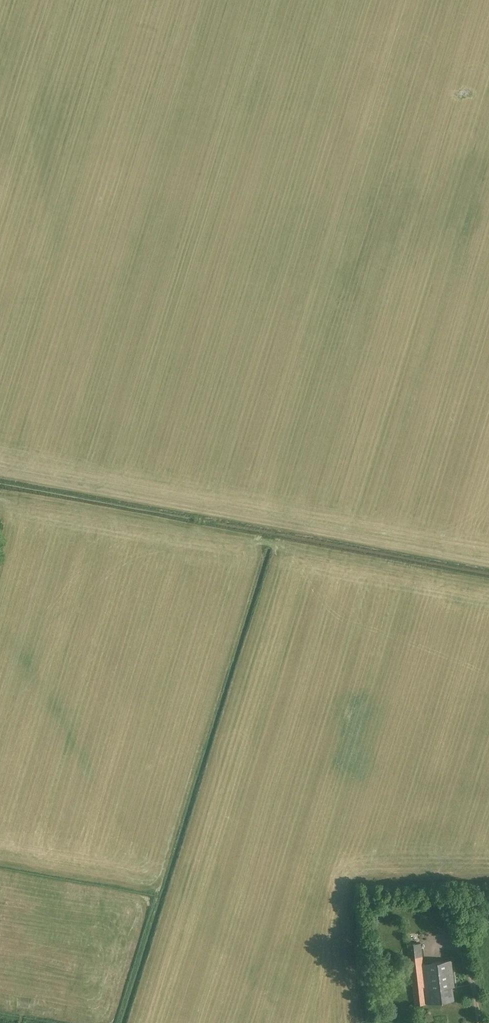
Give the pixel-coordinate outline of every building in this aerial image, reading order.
[(451,959),(423,964),(421,943),(408,944),(415,1005),(427,1004),(454,1000),(452,987),(454,987),(451,959)]
